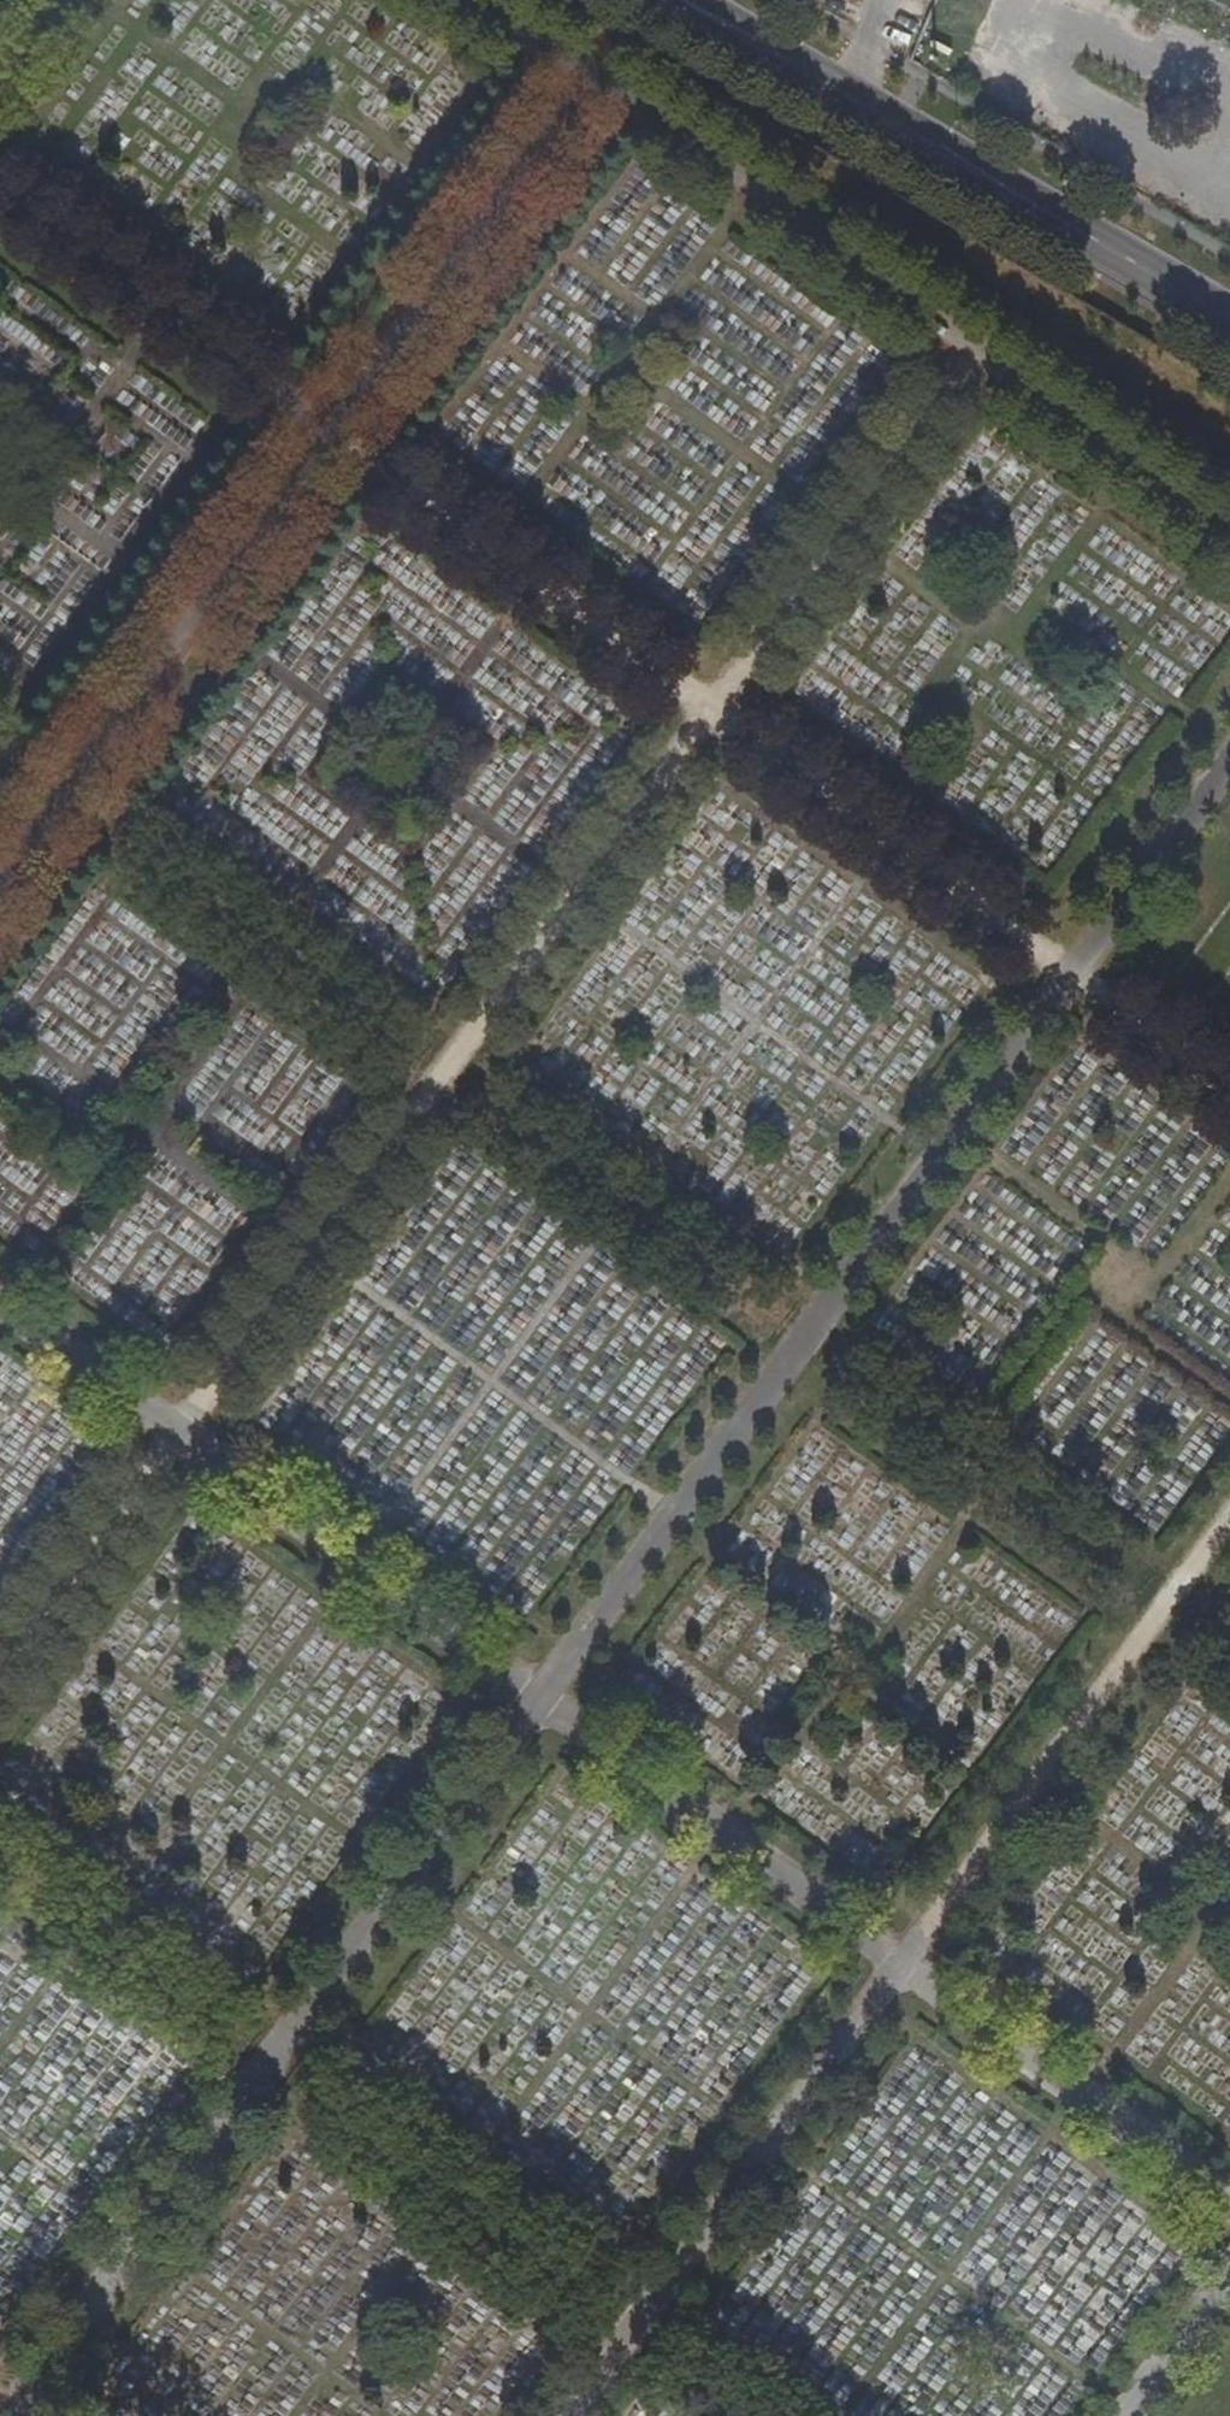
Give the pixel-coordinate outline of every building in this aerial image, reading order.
[(985,0),(938,0),(921,43),(963,59),(985,0)]
